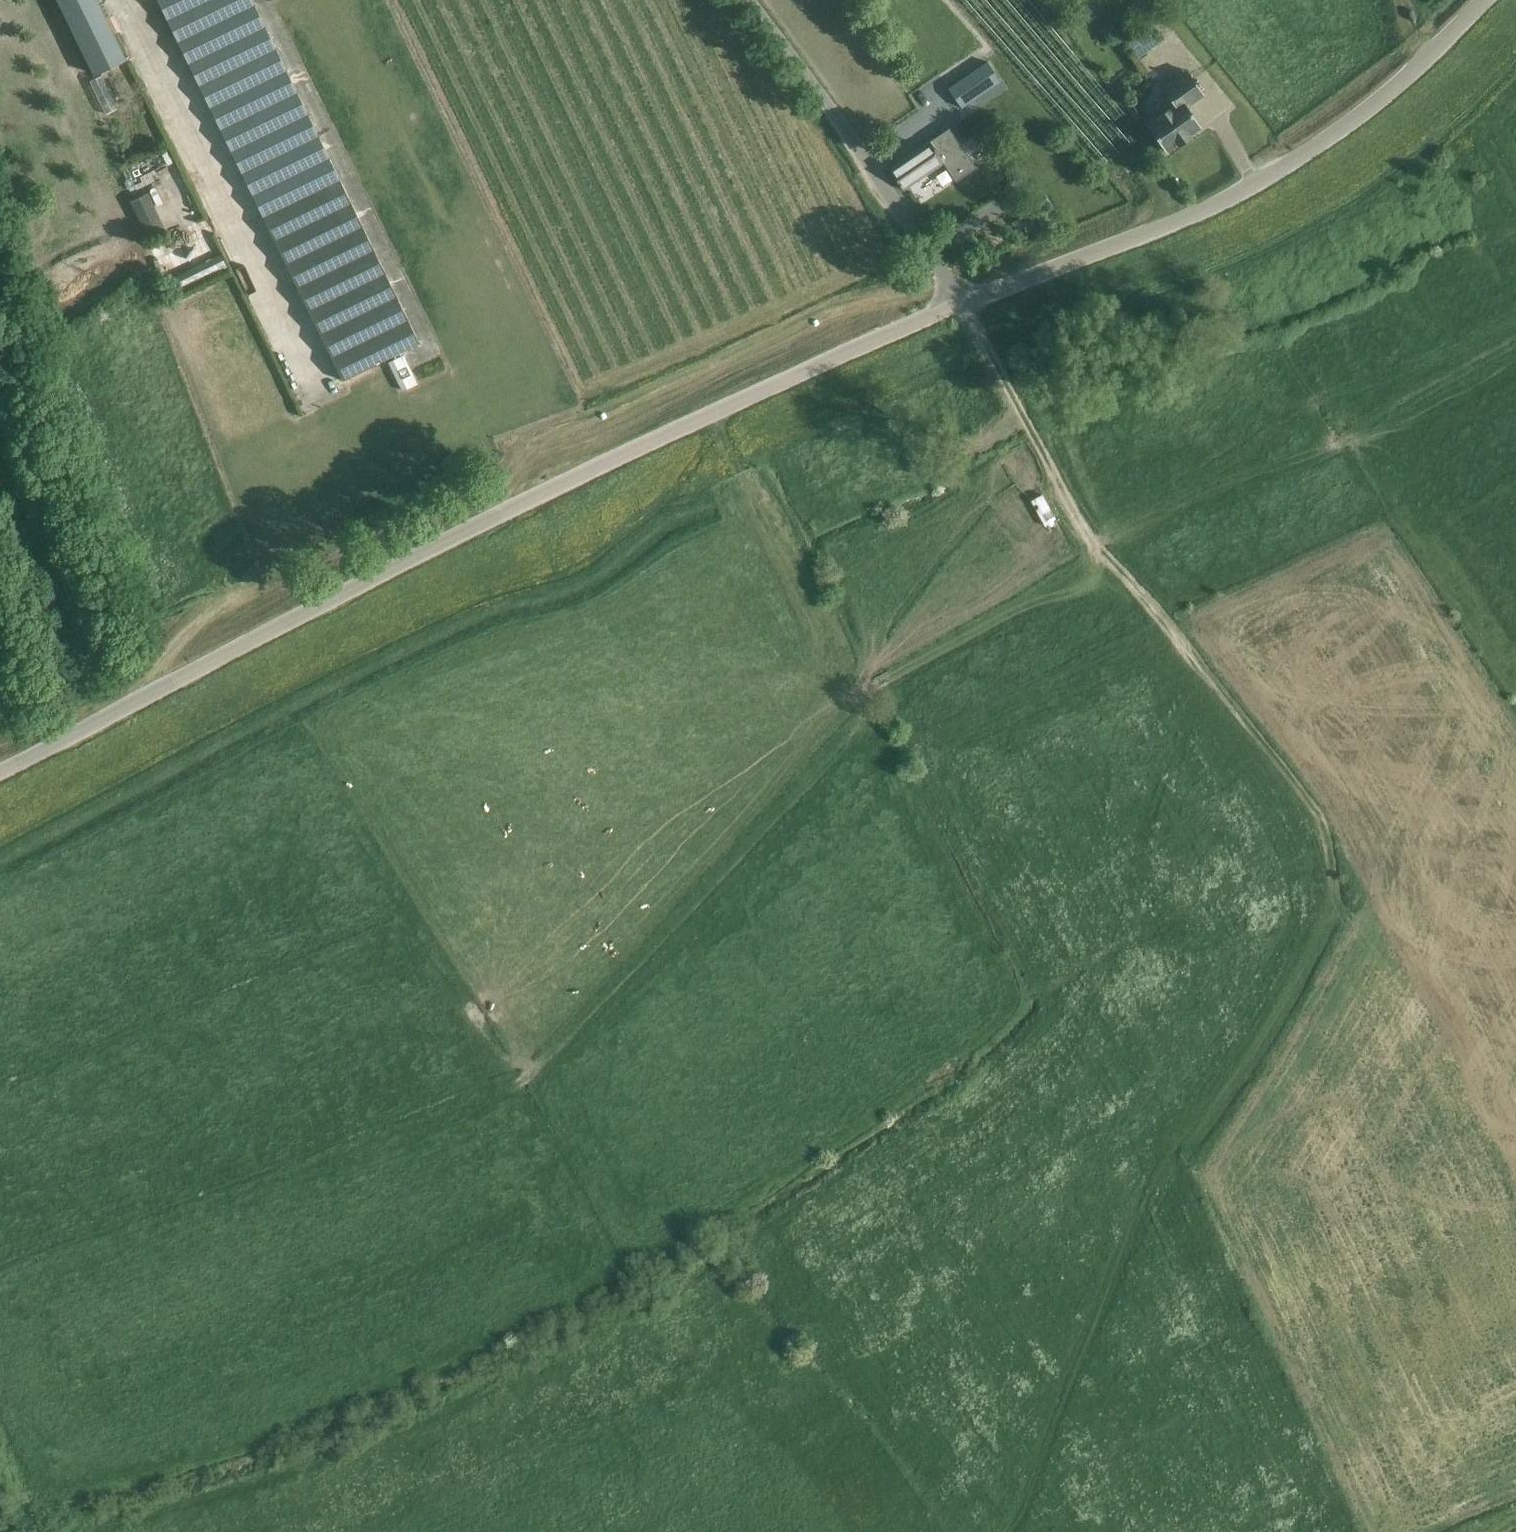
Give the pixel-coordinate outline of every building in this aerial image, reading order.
[(93,75),(126,59),(97,0),(56,0),(93,75)] [(252,0),(157,0),(342,381),(420,342),(252,0)] [(1147,29),(1128,42),(1138,57),(1157,43),(1147,29)] [(986,61),(947,87),(961,107),(1000,80),(986,61)] [(1188,104),(1205,92),(1189,69),(1164,87),(1175,103),(1148,123),(1167,149),(1178,141),(1179,142),(1191,134),(1190,133),(1202,124),(1188,104)] [(966,140),(996,120),(987,107),(957,127),(966,140)] [(949,127),(889,169),(903,190),(943,162),(955,181),(976,167),(949,127)] [(1013,221),(1022,236),(1032,229),(1023,215),(1013,221)] [(221,255),(165,281),(172,296),(228,270),(221,255)] [(403,391),(418,384),(405,355),(389,363),(403,391)]
